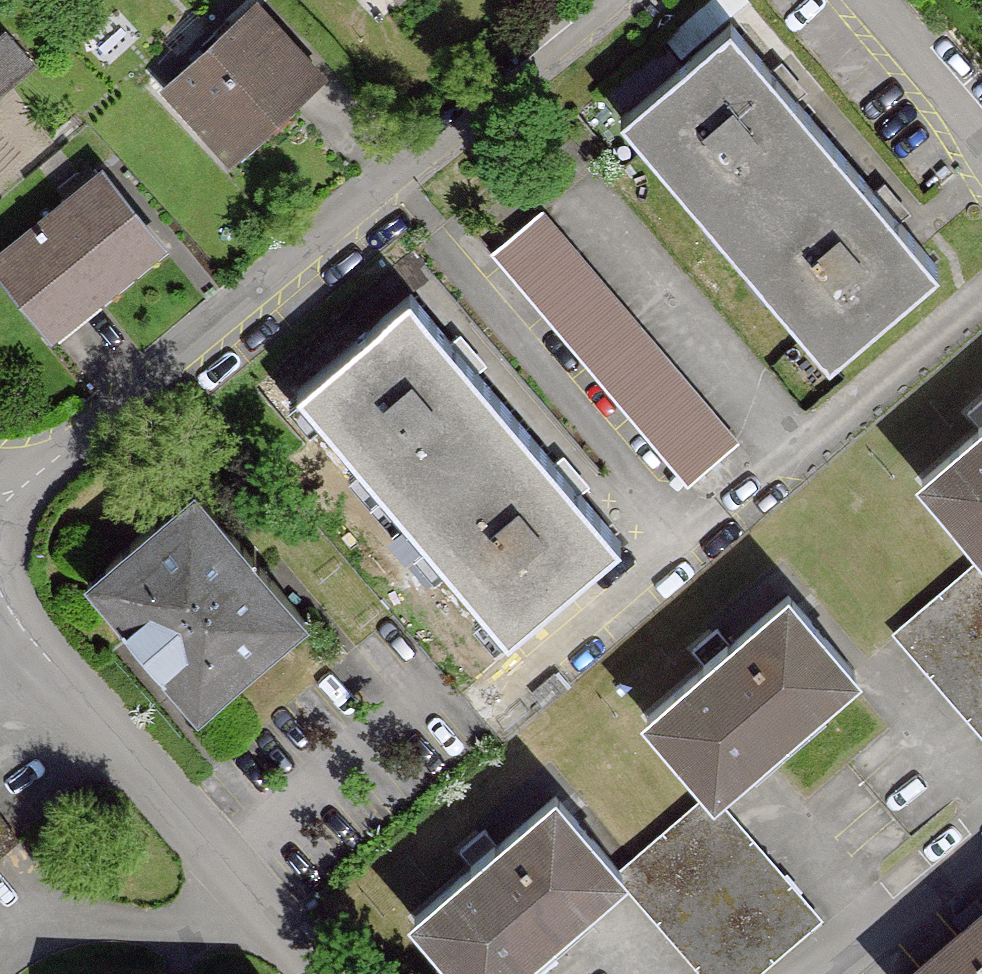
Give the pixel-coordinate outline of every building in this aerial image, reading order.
[(258,8),(170,90),(172,92),(174,90),(229,151),(227,152),(229,154),(317,73),(315,70),(313,73),(258,13),(260,11),(258,8)] [(731,25),(621,118),(829,362),(940,269),(731,25)] [(29,64),(6,38),(0,43),(0,89),(29,64)] [(0,258),(0,272),(45,327),(92,291),(95,295),(160,243),(103,174),(0,258)] [(542,212),(493,252),(688,483),(736,442),(542,212)] [(409,297),(299,390),(508,635),(617,541),(409,297)] [(922,480),(981,550),(981,401),(968,412),(971,416),(973,415),(980,424),(978,426),(980,429),(922,480)] [(120,583),(102,598),(182,692),(200,677),(216,695),(305,619),(195,489),(105,565),(120,583)] [(909,644),(981,729),(981,581),(909,644)] [(706,666),(647,717),(715,795),(752,763),(743,753),(810,695),(818,705),(856,673),(789,595),(729,646),(719,633),(720,632),(717,629),(693,650),(697,654),(699,652),(706,661),(704,663),(706,666)] [(414,918),(463,973),(506,973),(519,963),(510,954),(577,896),(586,906),(623,874),(555,795),(496,846),(486,834),(487,833),(484,830),(460,851),(463,855),(465,854),(472,863),(471,864),(473,867),(414,918)] [(819,921),(720,807),(631,885),(708,973),(757,973),(819,921)] [(911,973),(981,973),(981,913),(911,973)]
